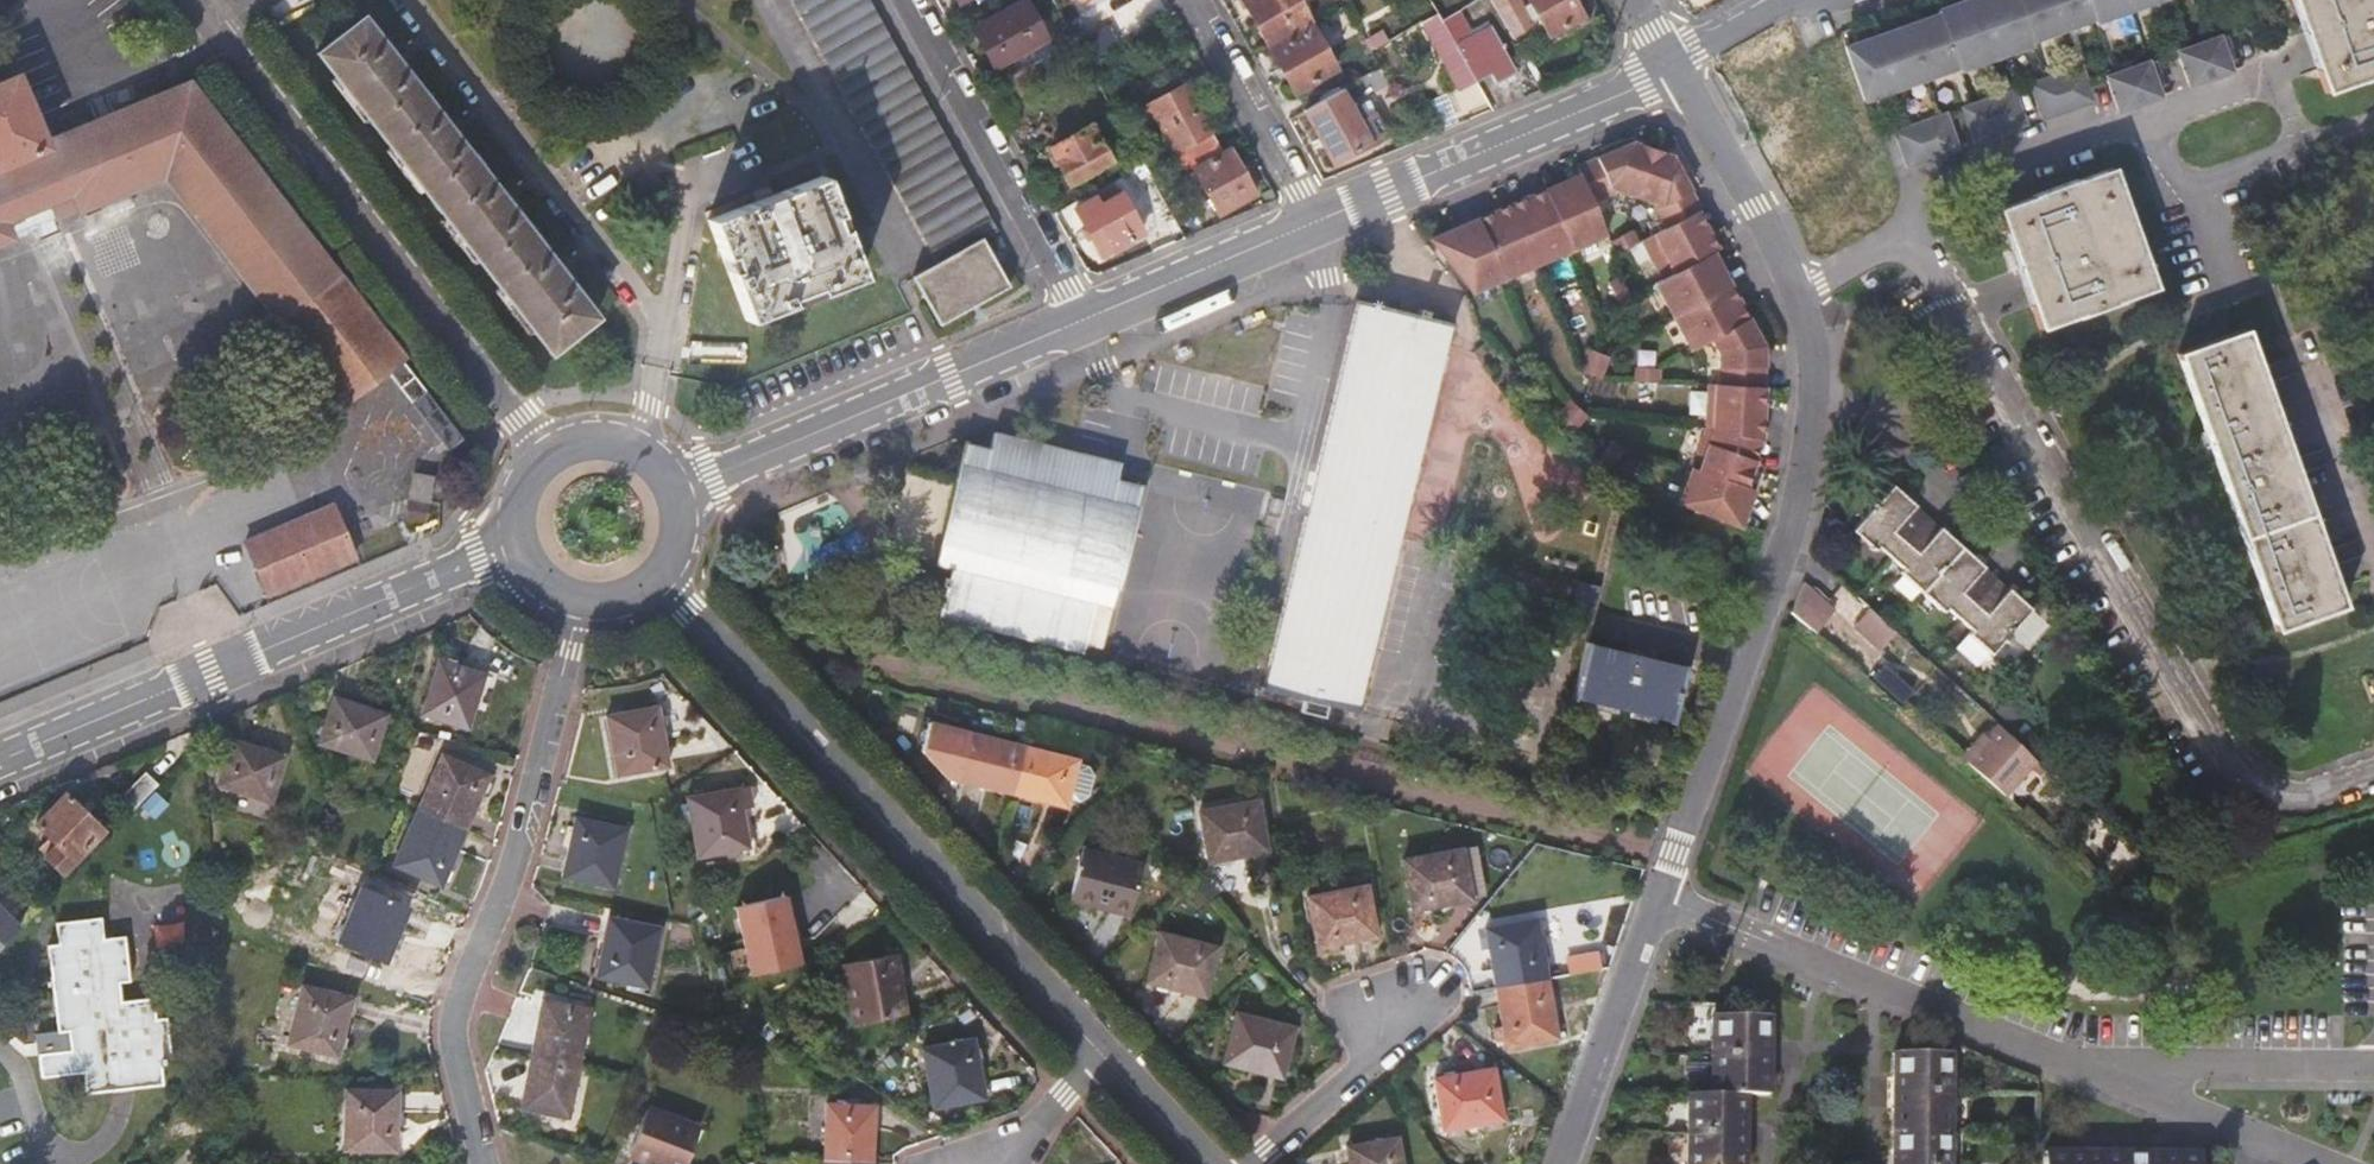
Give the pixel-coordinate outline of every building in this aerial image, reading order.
[(940,260),(996,229),(867,0),(793,0),(915,217),(940,260)] [(1267,45),(1313,20),(1301,0),(1242,0),(1267,45)] [(1576,0),(1532,0),(1532,1),(1527,5),(1537,24),(1543,21),(1551,34),(1585,15),(1576,0)] [(1938,13),(1956,64),(1972,59),(1975,65),(1994,58),(1974,0),(1961,0),(1936,9),(1938,13)] [(1994,58),(2015,50),(2013,44),(2029,38),(2015,0),(1974,0),(1994,58)] [(2029,38),(2030,41),(2062,29),(2051,0),(2015,0),(2029,38)] [(2062,29),(2093,18),(2092,15),(2086,0),(2051,0),(2062,29)] [(2092,15),(2108,10),(2110,16),(2131,9),(2127,0),(2086,0),(2092,15)] [(2131,9),(2151,2),(2150,0),(2127,0),(2131,9)] [(2317,79),(2372,59),(2373,59),(2373,0),(2289,0),(2317,79)] [(1047,42),(1024,2),(971,31),(994,71),(1016,59),(1021,69),(1037,60),(1074,40),(1069,30),(1047,42)] [(1938,13),(1907,24),(1926,78),(1957,67),(1956,64),(1938,13)] [(538,339),(549,353),(595,317),(494,188),(360,16),(314,51),(329,71),(510,302),(538,339)] [(1497,23),(1457,44),(1478,81),(1495,72),(1499,80),(1522,69),(1497,23)] [(1907,24),(1876,35),(1896,90),(1926,78),(1907,24)] [(1297,91),(1307,109),(1340,91),(1329,73),(1335,69),(1329,58),(1312,28),(1270,51),(1293,92),(1297,91)] [(2226,32),(2176,50),(2188,84),(2209,76),(2230,69),(2223,52),(2232,49),(2226,32)] [(1876,35),(1845,46),(1865,101),(1896,90),(1876,35)] [(1463,90),(1478,81),(1457,44),(1442,53),(1463,90)] [(2154,58),(2105,76),(2117,110),(2138,102),(2159,95),(2152,77),(2160,74),(2154,58)] [(1021,69),(1009,75),(1020,95),(1048,80),(1037,60),(1021,69)] [(2029,84),(2042,118),(2092,100),(2079,66),(2029,84)] [(1369,97),(1390,86),(1380,69),(1360,80),(1369,97)] [(461,438),(188,85),(181,87),(43,144),(15,76),(0,83),(0,241),(13,236),(6,219),(47,202),(54,217),(162,174),(340,402),(384,370),(444,450),(461,438)] [(1178,151),(1187,169),(1223,149),(1213,131),(1215,131),(1187,81),(1142,106),(1149,119),(1156,116),(1176,151),(1178,151)] [(1351,107),(1341,90),(1340,91),(1307,109),(1304,111),(1333,163),(1387,133),(1375,111),(1369,114),(1361,102),(1351,107)] [(1974,142),(2022,124),(2010,90),(1961,109),(1974,142)] [(1906,166),(1956,148),(1944,115),(1894,133),(1906,166)] [(1090,124),(1050,147),(1070,183),(1111,160),(1090,124)] [(1637,195),(1653,149),(1633,142),(1577,165),(1581,174),(1592,201),(1613,192),(1614,188),(1637,195)] [(1232,149),(1195,169),(1210,196),(1204,199),(1209,208),(1215,205),(1218,211),(1256,190),(1232,149)] [(1672,156),(1653,149),(1637,195),(1659,203),(1657,208),(1668,227),(1686,217),(1698,211),(1701,209),(1672,156)] [(2004,255),(2025,314),(2141,274),(2100,155),(1984,195),(2004,255)] [(1147,170),(1143,162),(1125,172),(1138,196),(1156,186),(1147,170)] [(1606,234),(1592,201),(1581,174),(1561,183),(1564,190),(1549,196),(1571,249),(1606,234)] [(745,320),(859,276),(820,175),(706,219),(745,320)] [(1549,196),(1564,190),(1561,183),(1546,189),(1549,196)] [(1100,194),(1075,208),(1101,254),(1143,231),(1122,194),(1119,195),(1115,189),(1101,197),(1100,194)] [(1535,202),(1549,196),(1546,189),(1532,195),(1535,202)] [(1571,249),(1549,196),(1535,202),(1532,195),(1512,203),(1538,263),(1571,249)] [(1538,263),(1512,203),(1492,212),(1495,219),(1481,225),(1504,278),(1538,263)] [(1694,232),(1706,225),(1698,211),(1686,217),(1694,232)] [(1481,225),(1495,219),(1492,212),(1478,218),(1481,225)] [(1719,249),(1706,225),(1694,232),(1686,217),(1668,227),(1642,241),(1663,279),(1713,252),(1719,249)] [(1481,225),(1478,218),(1463,224),(1466,231),(1481,225)] [(1504,278),(1481,225),(1466,231),(1463,224),(1430,238),(1472,291),(1504,278)] [(998,232),(996,229),(940,260),(941,263),(912,280),(939,325),(1010,285),(984,240),(998,232)] [(1617,252),(1637,241),(1631,231),(1611,241),(1617,252)] [(1724,288),(1716,275),(1723,271),(1713,252),(1663,279),(1655,283),(1673,316),(1724,288)] [(1730,285),(1723,271),(1716,275),(1724,288),(1730,285)] [(1630,297),(1619,276),(1609,282),(1619,302),(1630,297)] [(1738,299),(1730,285),(1724,288),(1732,303),(1738,299)] [(1748,318),(1738,299),(1732,303),(1724,288),(1673,316),(1691,349),(1711,338),(1748,318)] [(1365,706),(1459,319),(1364,295),(1269,683),(1365,706)] [(2329,595),(2319,567),(2232,317),(2165,340),(2178,376),(2214,480),(2247,576),(2262,617),(2329,595)] [(1763,368),(1764,347),(1748,318),(1711,338),(1719,353),(1719,384),(1758,384),(1758,368),(1763,368)] [(1601,378),(1609,357),(1588,348),(1579,370),(1601,378)] [(1658,382),(1659,368),(1635,367),(1634,381),(1658,382)] [(1763,417),(1763,384),(1758,384),(1719,384),(1709,384),(1708,421),(1706,427),(1747,436),(1749,417),(1763,417)] [(1571,432),(1586,414),(1570,399),(1554,417),(1571,432)] [(1747,436),(1761,439),(1763,417),(1749,417),(1747,436)] [(1745,486),(1754,460),(1741,455),(1747,436),(1706,427),(1692,468),(1745,486)] [(947,618),(1093,651),(1095,642),(1104,602),(1121,605),(1148,485),(1122,479),(1126,462),(998,433),(994,450),(970,445),(961,482),(941,563),(958,567),(956,579),(950,578),(948,586),(953,587),(947,618)] [(1754,460),(1761,439),(1747,436),(1741,455),(1754,460)] [(1607,467),(1624,450),(1613,440),(1597,457),(1607,467)] [(1746,510),(1754,489),(1745,486),(1692,468),(1679,504),(1733,523),(1739,508),(1746,510)] [(430,500),(433,478),(412,474),(408,497),(430,500)] [(1861,511),(1864,512),(1882,493),(1881,492),(1881,489),(1881,487),(1880,486),(1879,484),(1878,481),(1876,478),(1873,477),(1870,476),(1868,476),(1865,477),(1863,478),(1861,478),(1860,480),(1858,482),(1858,483),(1857,485),(1857,489),(1848,495),(1846,497),(1845,499),(1844,501),(1844,505),(1845,508),(1847,510),(1849,511),(1851,512),(1854,513),(1858,511),(1859,511),(1861,511)] [(1884,535),(1896,546),(1926,514),(1914,503),(1916,501),(1910,496),(1893,480),(1882,493),(1864,512),(1850,527),(1873,547),(1884,535)] [(332,508),(241,542),(262,594),(351,557),(332,508)] [(1733,523),(1741,526),(1746,510),(1739,508),(1733,523)] [(358,554),(370,548),(355,510),(343,515),(358,554)] [(1899,570),(1920,590),(1962,544),(1943,527),(1941,525),(1940,526),(1926,514),(1896,546),(1910,559),(1899,570)] [(1953,597),(1965,609),(1965,608),(1984,588),(1995,576),(1983,565),(1984,564),(1975,556),(1962,544),(1920,590),(1941,610),(1953,597)] [(2006,587),(1995,576),(1984,588),(1965,608),(1965,609),(1976,619),(1965,631),(1989,653),(2031,607),(2018,595),(2007,586),(2006,587)] [(1818,629),(1836,608),(1802,579),(1792,607),(1818,629)] [(1111,646),(1121,605),(1104,602),(1095,642),(1111,646)] [(1866,604),(1853,617),(1880,641),(1892,628),(1888,624),(1878,615),(1866,604)] [(1636,648),(1593,638),(1580,690),(1681,714),(1693,662),(1652,652),(1653,646),(1637,642),(1636,648)] [(426,713),(470,727),(486,675),(443,661),(426,713)] [(323,745),(375,761),(390,714),(337,698),(323,745)] [(622,772),(672,766),(665,707),(615,714),(622,772)] [(1962,758),(1966,761),(1999,724),(1996,720),(1962,758)] [(2006,796),(2039,760),(1999,724),(1966,761),(1994,786),(2006,796)] [(964,783),(1018,797),(1031,750),(977,737),(964,783)] [(220,787),(273,802),(287,756),(234,741),(220,787)] [(1031,750),(1018,797),(1073,811),(1075,803),(1084,805),(1092,800),(1095,788),(1090,780),(1080,778),(1084,765),(1031,750)] [(446,754),(424,812),(470,829),(492,771),(446,754)] [(118,798),(131,811),(142,800),(157,785),(143,773),(118,798)] [(745,791),(695,798),(702,858),(754,850),(745,791)] [(45,862),(58,874),(101,831),(64,796),(35,826),(48,839),(38,850),(46,859),(45,862)] [(155,813),(142,800),(131,811),(145,824),(155,813)] [(1211,865),(1269,854),(1260,803),(1202,814),(1211,865)] [(450,884),(470,829),(424,812),(402,867),(450,884)] [(572,874),(621,886),(635,827),(586,817),(572,874)] [(1416,909),(1475,897),(1467,848),(1407,859),(1416,909)] [(1080,907),(1137,922),(1148,871),(1092,858),(1080,907)] [(343,942),(391,960),(413,904),(365,886),(343,942)] [(1322,948),(1381,938),(1373,887),(1312,897),(1322,948)] [(755,976),(805,966),(789,896),(741,907),(755,976)] [(20,926),(0,907),(0,947),(20,926)] [(114,1078),(159,1071),(157,1051),(166,1050),(160,1005),(152,1006),(149,984),(116,988),(114,971),(123,970),(118,924),(95,927),(93,908),(51,913),(53,932),(46,933),(51,974),(56,1019),(65,1018),(67,1038),(36,1042),(39,1066),(74,1061),(82,1061),(85,1082),(114,1078)] [(603,974),(652,987),(666,929),(618,918),(603,974)] [(1489,928),(1499,985),(1550,975),(1540,918),(1489,928)] [(1154,989),(1213,1005),(1225,955),(1167,940),(1154,989)] [(901,958),(851,965),(858,1025),(908,1018),(901,958)] [(1562,1036),(1550,975),(1499,985),(1511,1046),(1562,1036)] [(291,1040),(340,1053),(355,995),(306,981),(291,1040)] [(550,997),(538,1052),(569,1059),(583,1062),(596,1008),(550,997)] [(1707,1052),(1707,1091),(1685,1091),(1684,1163),(1740,1163),(1741,1092),(1765,1091),(1765,1014),(1707,1013),(1707,1052)] [(1230,1072),(1287,1086),(1299,1037),(1242,1022),(1230,1072)] [(938,1109),(987,1102),(979,1046),(930,1052),(938,1109)] [(569,1059),(538,1052),(524,1106),(571,1117),(583,1062),(569,1059)] [(1903,1130),(1903,1163),(1961,1163),(1963,1054),(1903,1052),(1903,1130)] [(1448,1132),(1505,1124),(1498,1072),(1439,1081),(1448,1132)] [(349,1147),(400,1149),(401,1089),(351,1089),(349,1147)] [(827,1161),(858,1163),(875,1163),(879,1109),(831,1106),(827,1161)] [(660,1163),(689,1163),(702,1127),(651,1109),(633,1155),(660,1163)] [(1353,1158),(1354,1163),(1405,1163),(1402,1150),(1353,1158)] [(2175,1154),(2054,1153),(2054,1163),(2212,1163),(2212,1154),(2175,1154)]
